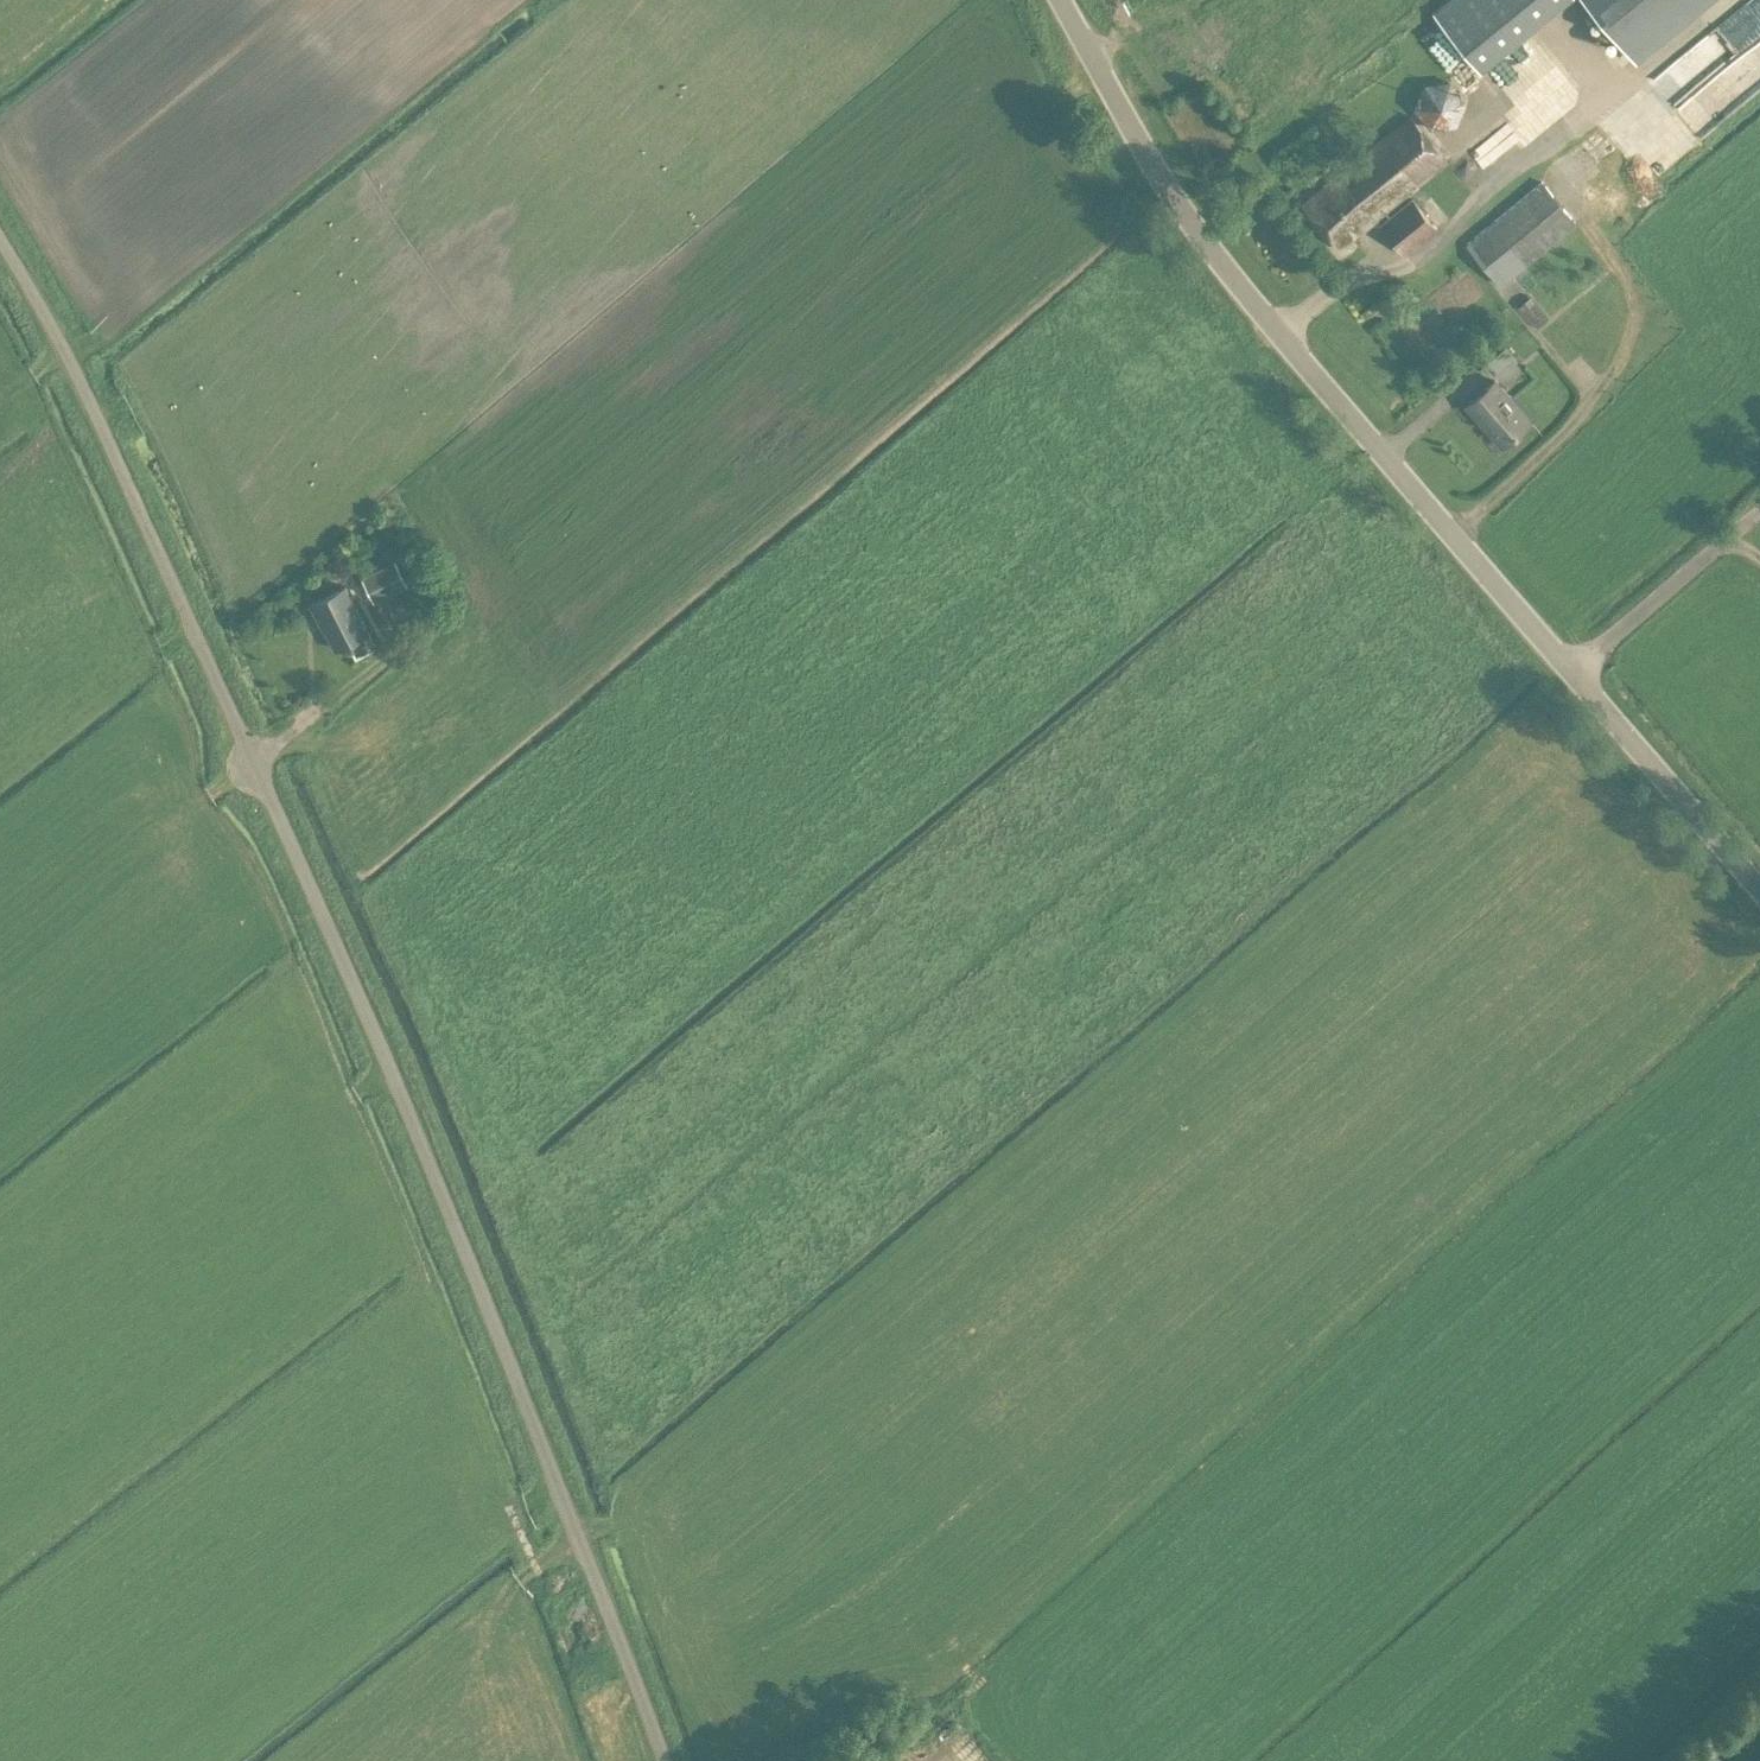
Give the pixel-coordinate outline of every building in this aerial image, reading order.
[(1479,67),(1560,0),(1448,0),(1433,12),(1479,67)] [(1640,66),(1719,0),(1584,0),(1640,66)] [(1510,57),(1519,69),(1544,51),(1528,31),(1486,62),(1492,70),(1510,57)] [(1705,41),(1641,84),(1661,112),(1724,69),(1705,41)] [(1422,83),(1412,109),(1430,130),(1458,127),(1468,101),(1451,79),(1422,83)] [(1512,81),(1512,97),(1538,98),(1538,82),(1512,81)] [(1448,160),(1412,116),(1304,204),(1340,248),(1448,160)] [(1457,143),(1449,148),(1464,172),(1473,167),(1457,143)] [(1439,208),(1466,182),(1447,162),(1420,188),(1439,208)] [(1501,284),(1576,222),(1542,182),(1467,243),(1501,284)] [(1404,255),(1438,228),(1414,198),(1381,225),(1404,255)] [(1502,445),(1531,420),(1495,379),(1466,404),(1502,445)] [(396,560),(362,577),(373,599),(407,582),(396,560)] [(319,620),(320,619),(335,648),(369,630),(346,585),(311,603),(319,620)] [(965,1736),(939,1757),(942,1760),(985,1760),(965,1736)] [(871,1749),(858,1760),(882,1760),(871,1749)]
